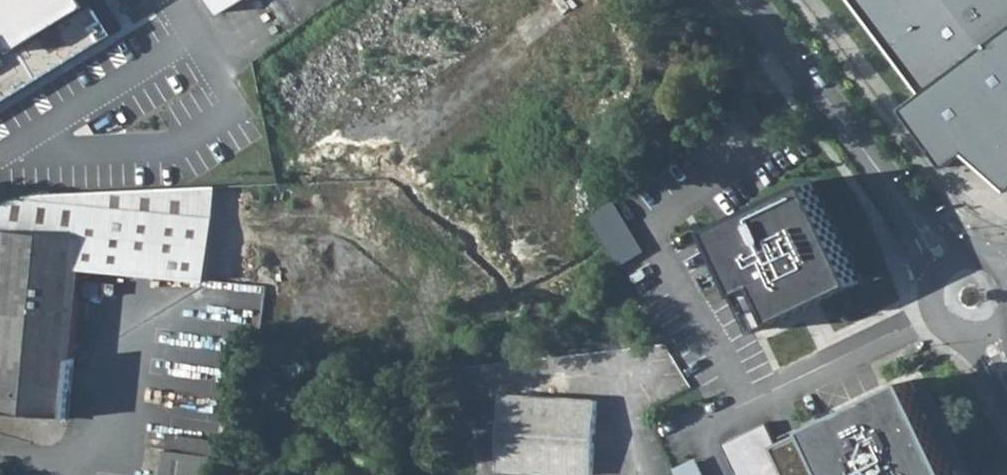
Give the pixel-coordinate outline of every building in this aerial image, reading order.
[(95,0),(0,0),(0,105),(116,34),(95,0)] [(241,0),(212,0),(220,13),(241,0)] [(931,94),(911,106),(954,171),(972,158),(1006,187),(1006,0),(859,0),(931,94)] [(749,98),(741,105),(752,119),(760,112),(749,98)] [(822,180),(712,228),(762,333),(870,289),(822,180)] [(8,195),(4,229),(0,229),(0,412),(69,419),(83,268),(208,280),(217,184),(8,195)] [(623,264),(647,249),(618,201),(593,216),(623,264)] [(563,324),(552,231),(459,242),(471,335),(563,324)] [(912,379),(856,404),(861,413),(835,425),(831,416),(812,425),(835,474),(957,474),(912,379)] [(598,400),(503,394),(498,469),(593,474),(598,400)] [(812,425),(779,440),(768,417),(722,438),(736,469),(739,467),(743,474),(835,474),(812,425)] [(215,455),(217,440),(170,434),(168,449),(215,455)] [(215,455),(168,449),(164,474),(213,474),(215,455)] [(673,467),(677,474),(702,474),(694,457),(673,467)]
